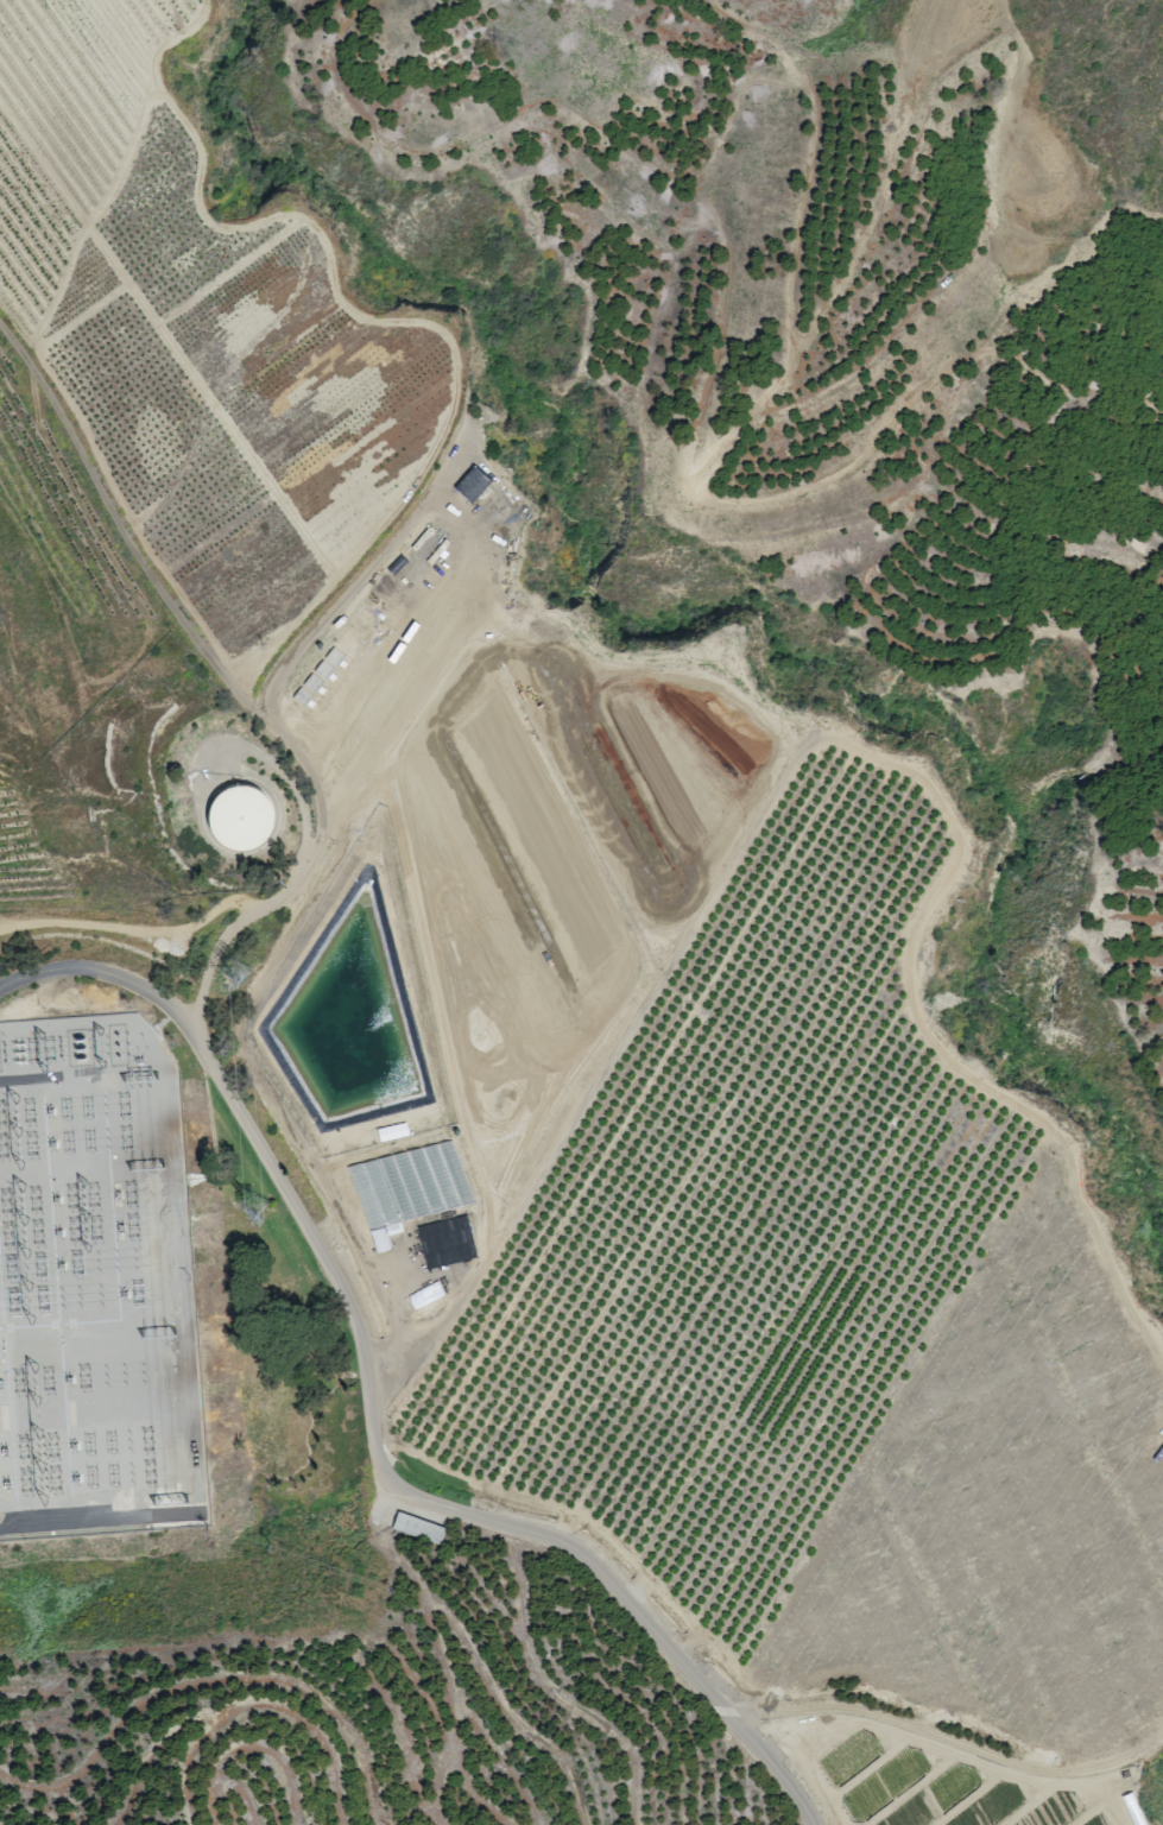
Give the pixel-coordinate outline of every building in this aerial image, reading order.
[(473,503),(455,487),(475,466),(492,480),(473,503)] [(210,848),(269,846),(267,786),(208,789),(210,848)] [(417,1292),(440,1281),(445,1294),(423,1305),(417,1292)] [(444,1526),(395,1512),(390,1530),(439,1544),(444,1526)]
